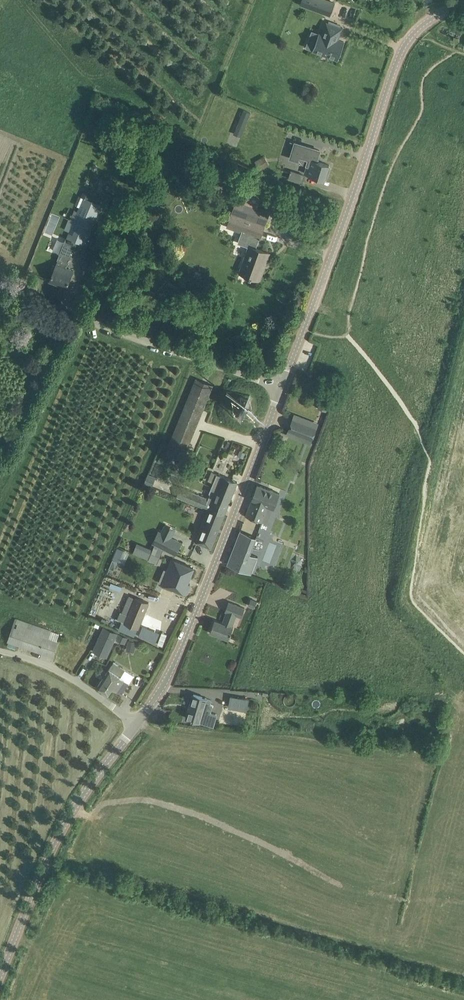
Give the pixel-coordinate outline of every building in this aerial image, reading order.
[(308,3),(331,12),(335,2),(329,0),(309,0),(308,3)] [(314,50),(338,59),(344,42),(337,39),(342,28),(327,23),(323,34),(320,33),(314,50)] [(240,118),(234,134),(241,136),(247,122),(251,113),(244,110),(240,118)] [(137,120),(117,113),(115,120),(134,127),(137,120)] [(292,149),(290,158),(297,160),(297,162),(305,164),(307,165),(305,173),(312,175),(315,176),(325,179),(330,164),(320,161),(318,161),(321,149),(295,140),(292,149)] [(309,177),(309,174),(302,172),(301,174),(291,170),(288,179),(302,183),(305,175),(309,177)] [(74,221),(50,280),(57,283),(56,284),(61,286),(62,284),(67,286),(74,270),(67,267),(68,264),(67,263),(77,241),(85,244),(101,204),(84,198),(78,211),(74,209),(70,220),(74,221)] [(260,238),(270,211),(237,199),(227,226),(242,231),(238,242),(250,247),(245,258),(247,259),(242,273),(259,279),(263,267),(264,267),(269,252),(256,247),(260,238)] [(182,459),(209,394),(213,385),(197,378),(166,452),(182,459)] [(333,386),(325,383),(322,393),(329,396),(333,386)] [(245,415),(252,409),(250,399),(241,396),(233,402),(235,412),(245,415)] [(294,415),(288,431),(312,441),(318,425),(294,415)] [(238,481),(228,477),(223,475),(223,476),(212,471),(209,480),(214,482),(211,490),(231,498),(238,481)] [(156,477),(148,474),(144,483),(152,486),(156,477)] [(258,484),(246,515),(255,519),(262,522),(268,524),(274,508),(280,493),(267,488),(258,484)] [(231,498),(211,490),(209,492),(211,493),(209,498),(181,487),(177,496),(185,499),(195,503),(209,509),(210,508),(221,513),(221,512),(223,513),(223,514),(224,514),(231,498)] [(195,503),(185,499),(182,506),(193,510),(195,503)] [(211,547),(224,514),(223,514),(223,513),(221,512),(221,513),(210,508),(209,509),(197,541),(211,547)] [(240,530),(227,564),(251,573),(258,556),(250,553),(257,537),(240,530)] [(181,543),(158,532),(152,543),(176,554),(181,543)] [(131,551),(146,558),(150,549),(135,542),(131,551)] [(155,545),(149,560),(157,563),(163,549),(155,545)] [(118,548),(113,559),(118,561),(119,562),(124,550),(118,548)] [(173,573),(167,586),(173,589),(174,587),(178,588),(177,590),(187,595),(191,585),(188,584),(195,569),(174,560),(171,567),(169,571),(173,573)] [(120,627),(119,629),(134,636),(138,628),(149,602),(136,596),(136,597),(133,595),(132,596),(126,613),(122,621),(120,627)] [(257,601),(251,599),(249,605),(255,607),(257,601)] [(245,608),(238,605),(229,601),(225,610),(227,611),(223,622),(215,619),(210,632),(229,639),(233,626),(232,626),(236,614),(242,616),(245,608)] [(51,630),(15,618),(8,641),(53,656),(58,641),(57,640),(59,633),(51,631),(51,630)] [(117,632),(104,626),(96,645),(109,650),(117,632)] [(162,631),(158,644),(163,646),(168,633),(162,631)] [(137,641),(129,639),(126,649),(134,651),(137,641)] [(125,670),(117,665),(114,662),(106,673),(98,686),(109,693),(113,688),(117,690),(122,693),(129,682),(121,677),(125,670)] [(227,708),(229,696),(230,690),(221,688),(220,694),(217,705),(227,708)] [(207,698),(203,697),(194,694),(190,707),(187,718),(208,724),(209,726),(214,727),(218,709),(212,708),(213,704),(210,704),(211,700),(207,698)] [(247,710),(249,699),(231,696),(229,707),(247,710)] [(312,733),(325,733),(324,721),(311,722),(312,733)]
